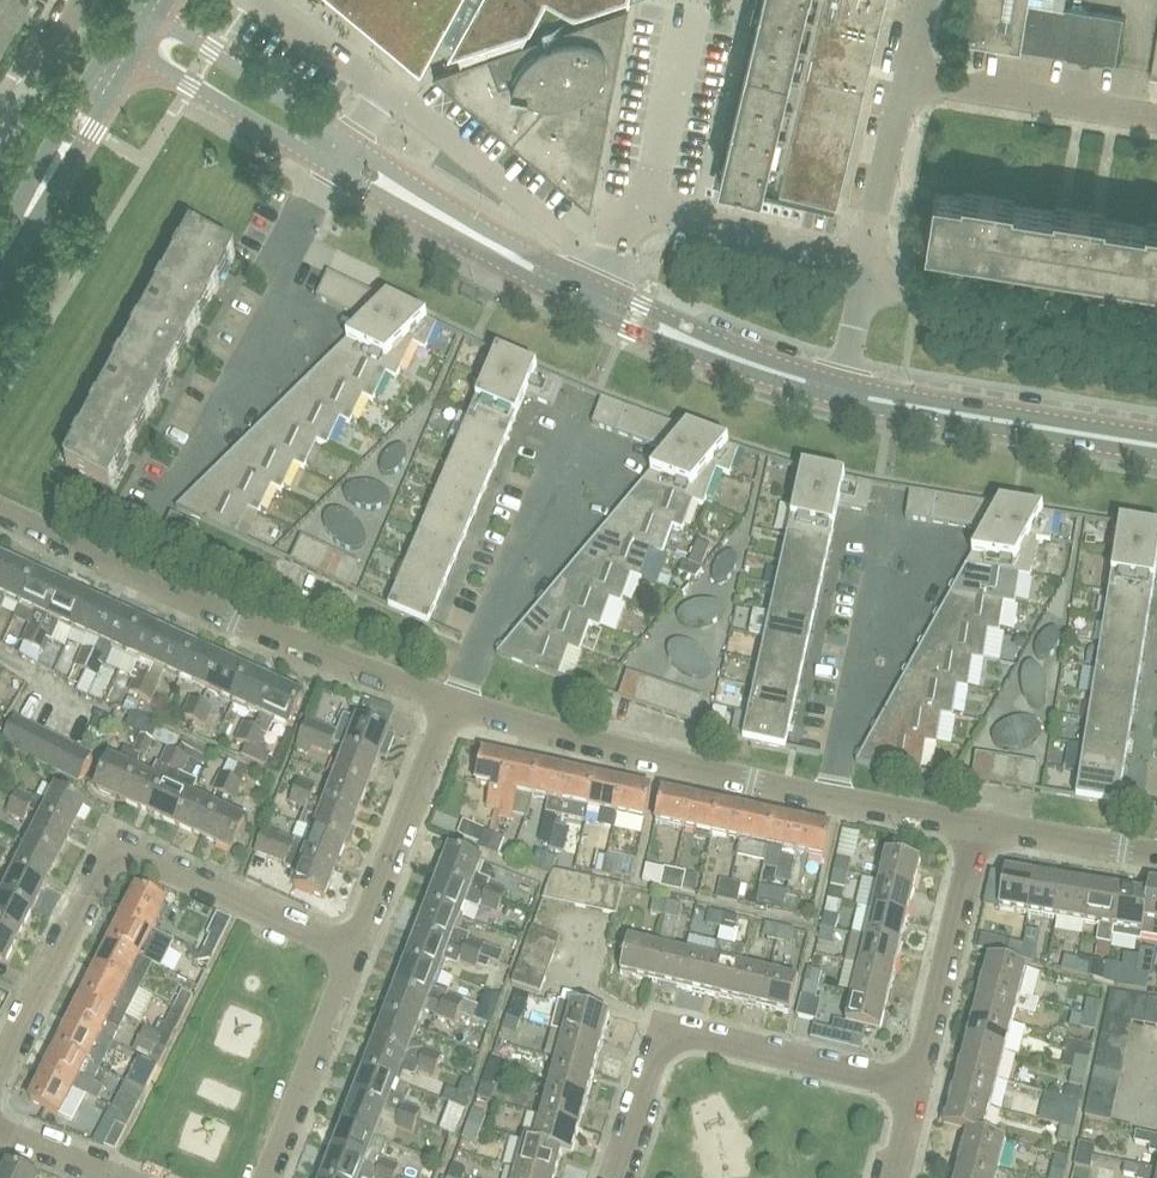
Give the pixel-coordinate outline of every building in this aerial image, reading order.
[(24,0),(0,0),(0,39),(24,0)] [(410,50),(427,19),(458,39),(457,45),(456,50),(456,56),(457,56),(461,66),(521,45),(546,0),(352,0),(410,50)] [(574,14),(612,0),(549,0),(574,14)] [(836,207),(838,207),(886,0),(762,0),(720,180),(836,207)] [(1116,64),(1124,17),(1027,2),(1028,0),(972,0),(966,41),(1116,64)] [(607,122),(628,7),(521,45),(461,66),(433,76),(591,210),(607,122)] [(993,251),(1019,255),(1027,205),(1014,203),(1015,198),(964,190),(963,193),(936,189),(928,242),(929,242),(930,241),(969,247),(969,248),(972,248),(972,253),(989,256),(989,251),(993,251)] [(1084,265),(1112,269),(1120,220),(1106,217),(1107,213),(1056,204),(1055,209),(1027,205),(1019,255),(1061,262),(1064,263),(1064,267),(1081,270),(1081,265),(1084,266),(1084,265)] [(1148,219),(1147,224),(1120,220),(1112,269),(1153,276),(1153,277),(1156,277),(1156,282),(1156,221),(1148,219)] [(109,490),(117,475),(172,373),(235,257),(190,233),(65,467),(109,490)] [(436,325),(327,273),(315,297),(365,321),(336,350),(395,378),(412,344),(424,350),(436,325)] [(313,372),(372,400),(385,373),(395,378),(336,350),(313,372)] [(497,354),(470,418),(509,434),(525,396),(551,407),(562,381),(497,354)] [(313,372),(290,395),(349,423),(362,396),(372,401),(372,400),(313,372)] [(349,423),(290,395),(267,417),(327,445),(339,419),(349,424),(349,423)] [(641,482),(703,505),(715,470),(729,475),(738,449),(601,398),(591,424),(667,452),(641,482)] [(267,417),(244,440),(304,468),(316,441),(326,446),(327,445),(267,417)] [(499,458),(509,434),(470,418),(459,441),(499,458)] [(304,468),(244,440),(221,462),(281,490),(293,464),(303,468),(304,468)] [(488,482),(499,458),(459,441),(449,465),(488,482)] [(396,447),(395,447),(392,449),(390,450),(388,452),(386,454),(384,456),(382,458),(381,461),(380,463),(379,468),(379,469),(379,471),(380,472),(381,473),(382,474),(383,475),(385,475),(386,475),(388,475),(392,473),(394,472),(396,470),(398,469),(400,467),(402,464),(403,462),(404,459),(405,457),(406,455),(406,454),(406,452),(406,451),(405,449),(404,448),(403,447),(402,446),(400,446),(399,446),(397,446),(396,447)] [(198,485),(258,513),(270,486),(280,491),(281,490),(221,462),(198,485)] [(478,506),(488,482),(449,465),(439,489),(478,506)] [(802,470),(787,537),(829,546),(838,506),(865,512),(871,485),(802,470)] [(382,506),(385,504),(387,503),(388,502),(389,501),(389,499),(389,498),(389,496),(389,494),(388,493),(388,492),(386,490),(384,488),(380,486),(377,485),(374,484),(370,483),(367,483),(363,482),(359,483),(356,483),(352,484),(348,487),(346,488),(345,489),(344,490),(344,492),(343,494),(344,495),(344,497),(345,499),(346,500),(350,503),(354,505),(357,506),(360,507),(364,508),(368,508),(371,508),(375,508),(378,507),(382,506)] [(621,507),(662,522),(682,529),(692,502),(702,506),(703,505),(641,482),(621,507)] [(175,508),(234,536),(248,509),(258,513),(198,485),(175,508)] [(468,529),(478,506),(439,489),(429,513),(468,529)] [(904,518),(979,530),(984,531),(965,566),(1029,576),(1035,539),(1049,541),(1053,514),(909,491),(904,518)] [(600,531),(654,551),(661,554),(671,526),(682,530),(682,529),(662,522),(621,507),(600,531)] [(338,510),(334,510),(332,510),(331,510),(329,511),(327,512),(326,513),(325,515),(324,516),(323,518),(323,520),(323,522),(324,525),(325,528),(327,532),(328,535),(331,538),(333,540),(336,543),(339,545),(342,546),(345,548),(349,549),(352,550),(354,550),(356,550),(358,549),(360,548),(361,547),(363,546),(364,544),(365,542),(365,540),(365,538),(365,536),(364,532),(362,529),(361,526),(358,523),(356,520),(354,518),(351,516),(348,514),(344,512),(341,511),(338,510)] [(458,553),(468,529),(429,513),(419,537),(458,553)] [(197,527),(171,515),(162,533),(189,545),(197,527)] [(1145,529),(1120,525),(1109,593),(1150,600),(1156,559),(1156,531),(1145,529)] [(579,556),(640,578),(650,551),(661,555),(661,554),(654,551),(600,531),(579,556)] [(303,569),(315,544),(301,537),(289,562),(303,569)] [(448,577),(458,553),(419,537),(409,560),(448,577)] [(782,562),(823,572),(829,546),(787,537),(782,562)] [(318,576),(329,550),(315,544),(303,569),(318,576)] [(329,550),(318,576),(332,582),(344,557),(329,550)] [(736,560),(736,557),(735,556),(734,555),(734,554),(733,553),(731,553),(730,553),(729,553),(726,554),(723,555),(721,557),(718,559),(716,561),(715,564),(713,567),(712,570),(712,573),(711,576),(712,579),(712,580),(713,581),(714,582),(715,583),(716,583),(718,583),(719,583),(722,582),(724,581),(727,579),(729,577),(731,574),(733,572),(734,569),(735,566),(735,563),(736,560)] [(558,580),(590,592),(620,603),(630,575),(640,579),(640,578),(579,556),(558,580)] [(344,557),(332,582),(347,589),(358,564),(344,557)] [(438,601),(448,577),(409,560),(399,584),(438,601)] [(678,572),(694,578),(702,569),(682,561),(678,572)] [(6,562),(0,575),(0,612),(7,599),(19,604),(32,574),(6,562)] [(782,562),(776,588),(818,597),(823,572),(782,562)] [(965,566),(949,594),(1014,604),(1018,575),(1029,577),(1029,576),(965,566)] [(32,574),(19,604),(46,617),(59,587),(32,574)] [(537,605),(581,621),(599,627),(609,600),(619,604),(620,603),(590,592),(558,580),(537,605)] [(399,584),(388,609),(428,625),(438,601),(399,584)] [(86,599),(59,587),(46,617),(47,617),(41,631),(40,630),(32,647),(44,653),(50,641),(53,643),(61,624),(72,629),(86,599)] [(776,588),(770,613),(812,622),(818,597),(776,588)] [(1104,619),(1146,625),(1150,600),(1109,593),(1104,619)] [(998,632),(1003,603),(1014,605),(1014,604),(949,594),(933,622),(998,632)] [(99,641),(113,612),(86,599),(72,629),(99,641)] [(707,612),(704,601),(701,601),(698,602),(694,602),(697,615),(707,612)] [(707,612),(722,609),(721,608),(720,606),(719,605),(718,604),(715,603),(712,602),(708,601),(704,601),(707,612)] [(697,615),(694,602),(691,603),(688,604),(686,606),(683,608),(680,609),(690,616),(697,615)] [(517,629),(573,650),(578,652),(588,624),(599,628),(599,627),(581,621),(537,605),(517,629)] [(690,616),(680,609),(679,611),(678,612),(677,613),(677,615),(676,617),(677,619),(677,620),(678,622),(679,623),(681,624),(682,625),(684,626),(690,616)] [(717,619),(720,617),(721,615),(721,614),(722,613),(722,611),(722,609),(707,612),(709,624),(712,622),(715,621),(717,619)] [(140,624),(113,612),(99,641),(100,642),(95,655),(93,654),(85,673),(98,679),(103,667),(106,668),(115,649),(126,654),(140,624)] [(697,615),(699,627),(703,626),(706,625),(709,624),(707,612),(697,615)] [(765,638),(806,647),(812,622),(770,613),(765,638)] [(690,616),(684,626),(687,626),(690,627),(693,627),(696,627),(699,627),(697,615),(690,616)] [(1146,625),(1104,619),(1100,644),(1142,651),(1146,625)] [(933,622),(918,650),(982,660),(987,631),(998,633),(998,632),(933,622)] [(166,636),(140,624),(126,654),(140,660),(131,680),(133,681),(128,692),(139,697),(166,636)] [(32,647),(40,630),(28,625),(21,642),(32,647)] [(495,654),(557,677),(567,649),(578,653),(578,652),(573,650),(517,629),(496,654),(495,654)] [(1034,653),(1035,656),(1035,657),(1036,658),(1037,659),(1038,659),(1040,660),(1041,659),(1044,658),(1046,657),(1049,656),(1051,654),(1053,652),(1055,650),(1056,647),(1057,644),(1058,641),(1059,639),(1059,636),(1058,633),(1058,632),(1057,630),(1056,630),(1055,629),(1053,629),(1051,630),(1048,631),(1046,632),(1043,634),(1041,635),(1040,637),(1038,640),(1037,642),(1036,645),(1035,647),(1034,650),(1034,653)] [(180,678),(193,648),(166,636),(139,697),(151,703),(159,685),(148,680),(154,666),(180,678)] [(765,638),(759,663),(801,673),(806,647),(765,638)] [(680,654),(688,643),(685,642),(681,641),(678,641),(675,641),(673,642),(671,643),(669,644),(668,645),(680,654)] [(688,659),(697,647),(694,646),(691,644),(688,643),(680,654),(688,659)] [(1142,651),(1100,644),(1096,670),(1138,676),(1142,651)] [(680,654),(668,645),(667,647),(667,648),(666,650),(666,652),(666,654),(667,657),(669,660),(670,662),(672,665),(680,654)] [(696,665),(704,655),(702,652),(700,650),(697,647),(688,659),(696,665)] [(220,661),(193,648),(180,678),(206,690),(220,661)] [(83,649),(74,667),(85,673),(93,654),(83,649)] [(918,650),(902,678),(967,688),(971,659),(982,661),(982,660),(918,650)] [(680,654),(672,665),(674,667),(677,670),(679,672),(688,659),(680,654)] [(696,665),(708,674),(709,672),(710,671),(710,669),(710,667),(709,664),(708,660),(706,657),(704,655),(696,665)] [(688,659),(679,672),(682,674),(685,675),(688,676),(696,665),(688,659)] [(233,702),(247,673),(220,661),(206,690),(233,702)] [(754,689),(795,698),(801,673),(759,663),(754,689)] [(1030,663),(1029,663),(1027,664),(1025,664),(1024,666),(1023,667),(1022,668),(1022,670),(1031,677),(1038,667),(1037,666),(1035,665),(1034,664),(1032,663),(1030,663)] [(696,665),(688,676),(692,677),(695,678),(698,678),(702,678),(704,677),(705,676),(707,675),(708,674),(696,665)] [(1032,683),(1045,681),(1044,678),(1043,675),(1041,673),(1040,670),(1038,667),(1031,677),(1032,683)] [(1031,677),(1022,670),(1021,673),(1020,676),(1020,679),(1020,682),(1020,686),(1032,683),(1031,677)] [(1092,695),(1134,702),(1138,676),(1096,670),(1092,695)] [(85,673),(76,691),(89,697),(98,679),(85,673)] [(273,685),(247,673),(233,702),(260,715),(273,685)] [(617,699),(632,704),(641,678),(626,673),(617,699)] [(632,704),(647,710),(656,683),(641,678),(632,704)] [(902,678),(886,706),(951,716),(956,687),(967,689),(967,688),(902,678)] [(1034,694),(1046,692),(1046,688),(1046,685),(1045,681),(1032,683),(1034,694)] [(656,683),(647,710),(662,715),(671,688),(656,683)] [(1032,683),(1020,686),(1021,689),(1022,692),(1023,696),(1034,694),(1032,683)] [(273,685),(260,715),(288,728),(301,698),(273,685)] [(662,715),(677,720),(686,693),(671,688),(662,715)] [(754,689),(748,714),(790,723),(795,698),(754,689)] [(1034,694),(1037,709),(1039,708),(1040,707),(1041,706),(1043,704),(1044,702),(1045,699),(1046,697),(1046,694),(1046,692),(1034,694)] [(686,693),(677,720),(692,725),(701,698),(686,693)] [(1034,694),(1023,696),(1023,698),(1024,700),(1026,702),(1027,704),(1029,706),(1031,707),(1033,708),(1034,709),(1037,709),(1034,694)] [(1134,702),(1092,695),(1088,721),(1130,728),(1134,702)] [(181,717),(192,722),(201,703),(189,699),(181,717)] [(201,703),(192,722),(205,727),(213,708),(201,703)] [(886,706),(871,734),(935,744),(940,715),(951,717),(951,716),(886,706)] [(784,749),(784,748),(790,723),(748,714),(742,740),(784,749)] [(340,733),(306,719),(294,749),(309,755),(311,750),(316,737),(333,744),(346,749),(378,761),(382,749),(389,751),(395,735),(389,733),(389,732),(347,716),(340,733)] [(0,744),(13,751),(26,724),(13,717),(0,744)] [(1025,731),(1021,718),(1018,718),(1015,719),(1011,719),(1016,734),(1025,731)] [(1025,731),(1039,727),(1039,725),(1038,724),(1037,723),(1034,721),(1031,720),(1028,719),(1025,718),(1021,718),(1025,731)] [(1016,734),(1011,719),(1009,720),(1006,721),(1004,722),(1002,724),(1006,737),(1016,734)] [(1130,728),(1088,721),(1084,746),(1126,753),(1130,728)] [(13,751),(25,757),(38,730),(26,724),(13,751)] [(234,741),(245,746),(253,728),(242,724),(234,741)] [(1006,737),(1002,724),(1000,725),(998,727),(996,729),(994,732),(993,734),(991,737),(991,738),(991,740),(992,741),(1006,737)] [(1025,731),(1029,744),(1031,742),(1034,740),(1036,738),(1038,735),(1039,732),(1040,730),(1040,728),(1039,727),(1025,731)] [(253,728),(245,746),(258,753),(259,749),(266,734),(253,728)] [(25,757),(39,764),(52,736),(38,730),(25,757)] [(1016,734),(1020,748),(1023,747),(1026,746),(1029,744),(1025,731),(1016,734)] [(855,763),(919,773),(924,743),(935,745),(935,744),(871,734),(855,762),(855,763)] [(1006,737),(1010,750),(1015,750),(1020,748),(1016,734),(1006,737)] [(65,743),(52,736),(39,764),(51,770),(65,743)] [(122,802),(136,772),(150,741),(139,736),(132,753),(123,749),(116,763),(108,759),(94,789),(122,802)] [(316,737),(311,750),(328,757),(333,744),(316,737)] [(1006,737),(992,741),(992,743),(993,744),(994,745),(997,747),(1000,748),(1003,749),(1006,750),(1010,750),(1006,737)] [(51,770),(65,776),(78,749),(65,743),(51,770)] [(258,753),(245,746),(240,756),(265,767),(268,760),(266,752),(259,749),(258,753)] [(1126,753),(1084,746),(1080,772),(1122,779),(1126,753)] [(65,776),(77,783),(90,756),(78,749),(65,776)] [(166,749),(158,767),(155,765),(149,778),(136,772),(122,802),(149,814),(177,753),(166,749)] [(378,761),(346,749),(336,777),(367,789),(378,761)] [(177,753),(149,814),(176,826),(189,797),(196,782),(183,776),(190,759),(177,753)] [(499,811),(510,760),(481,754),(474,785),(490,788),(486,808),(499,811)] [(986,784),(990,756),(975,754),(970,781),(986,784)] [(1006,759),(990,756),(986,784),(1002,786),(1006,759)] [(1022,761),(1006,759),(1002,786),(1017,789),(1022,761)] [(538,766),(510,760),(499,811),(497,816),(514,820),(519,795),(531,797),(538,766)] [(1038,764),(1022,761),(1017,789),(1033,791),(1038,764)] [(566,772),(538,766),(531,797),(547,800),(544,814),(556,817),(566,772)] [(583,823),(593,778),(566,772),(556,817),(572,820),(583,823)] [(1122,779),(1080,772),(1075,798),(1117,805),(1122,779)] [(211,791),(222,796),(230,778),(219,774),(211,791)] [(367,789),(336,777),(325,805),(356,817),(367,789)] [(230,778),(222,796),(235,801),(242,783),(230,778)] [(621,784),(593,778),(583,823),(600,826),(603,813),(615,815),(621,784)] [(296,781),(292,792),(310,799),(315,788),(296,781)] [(650,790),(621,784),(615,815),(644,821),(650,790)] [(11,802),(30,811),(42,818),(71,832),(85,806),(56,791),(48,805),(34,798),(32,801),(16,793),(11,802)] [(314,832),(346,845),(356,817),(325,805),(310,799),(292,792),(288,803),(306,810),(305,813),(320,819),(314,832)] [(690,799),(661,793),(655,823),(683,829),(690,799)] [(189,797),(176,826),(203,839),(216,809),(189,797)] [(718,805),(690,799),(683,829),(711,836),(718,805)] [(24,823),(30,811),(11,802),(5,813),(24,823)] [(718,805),(711,836),(739,841),(745,811),(718,805)] [(216,809),(203,839),(231,851),(244,822),(216,809)] [(745,811),(739,841),(736,857),(764,863),(767,848),(773,817),(745,811)] [(791,874),(795,854),(802,823),(773,817),(767,848),(780,850),(776,870),(790,873),(791,874)] [(71,832),(42,818),(29,844),(58,859),(71,832)] [(455,839),(487,852),(494,836),(494,834),(462,821),(455,839)] [(799,900),(808,856),(824,860),(830,829),(802,823),(795,854),(791,874),(787,894),(782,914),(793,916),(796,900),(799,900)] [(279,832),(265,826),(255,853),(286,866),(285,868),(298,874),(293,888),(324,900),(335,872),(304,860),(290,855),(273,848),(277,837),(279,832)] [(304,860),(335,872),(346,845),(314,832),(309,847),(295,841),(294,844),(277,837),(273,848),(290,855),(304,860)] [(494,836),(487,852),(497,855),(504,838),(494,834),(494,836)] [(29,844),(15,870),(45,885),(58,859),(29,844)] [(2,864),(9,851),(0,847),(0,862),(2,864)] [(488,881),(475,876),(481,862),(450,850),(439,878),(501,902),(505,891),(487,884),(488,881)] [(529,867),(540,872),(547,855),(536,850),(529,867)] [(878,882),(913,890),(919,862),(884,853),(878,882)] [(591,873),(602,876),(606,856),(595,854),(591,873)] [(547,855),(540,872),(549,875),(551,870),(557,858),(547,855)] [(606,856),(602,876),(613,878),(617,858),(606,856)] [(836,857),(833,872),(847,875),(851,860),(836,857)] [(660,887),(670,889),(674,871),(664,869),(660,887)] [(45,885),(15,870),(2,897),(31,912),(45,885)] [(542,899),(559,902),(565,873),(551,870),(549,875),(542,899)] [(1026,914),(1033,875),(1004,870),(998,909),(1026,914)] [(698,876),(674,871),(670,889),(694,894),(698,876)] [(847,875),(833,872),(829,885),(845,889),(847,875)] [(565,873),(559,902),(572,906),(579,876),(571,875),(565,873)] [(1026,914),(1055,919),(1061,879),(1033,875),(1026,914)] [(592,880),(579,876),(572,906),(586,909),(592,880)] [(428,905),(459,917),(464,905),(477,910),(478,908),(496,915),(501,902),(439,878),(428,905)] [(1061,879),(1055,919),(1083,924),(1090,884),(1061,879)] [(586,909),(601,912),(607,883),(592,880),(586,909)] [(726,901),(730,883),(720,881),(716,899),(726,901)] [(878,882),(871,910),(906,918),(913,890),(878,882)] [(1148,894),(1144,921),(1156,924),(1156,883),(1150,882),(1148,894)] [(601,912),(615,915),(622,886),(607,883),(601,912)] [(741,885),(730,883),(726,901),(737,904),(741,885)] [(1118,889),(1090,884),(1083,924),(1099,926),(1096,943),(1109,945),(1118,889)] [(1144,921),(1148,894),(1118,889),(1109,945),(1110,945),(1112,936),(1140,941),(1141,933),(1144,921)] [(172,942),(151,931),(164,904),(135,890),(121,917),(172,943),(172,942)] [(782,914),(787,894),(785,894),(776,892),(771,911),(782,914)] [(17,939),(31,912),(2,897),(0,900),(0,930),(17,939)] [(649,914),(664,918),(668,903),(652,899),(649,914)] [(668,903),(664,918),(678,921),(681,906),(668,903)] [(469,936),(454,931),(459,917),(428,905),(417,933),(448,945),(480,958),(496,964),(500,953),(467,940),(469,936)] [(865,938),(900,946),(906,918),(871,910),(865,938)] [(720,929),(723,915),(708,912),(705,927),(720,929)] [(215,951),(231,920),(217,914),(206,935),(210,936),(205,946),(215,951)] [(824,914),(821,928),(835,931),(839,916),(824,914)] [(737,918),(723,915),(720,929),(735,932),(737,918)] [(172,943),(121,917),(109,943),(138,958),(151,965),(159,947),(167,951),(172,943)] [(776,942),(780,927),(766,924),(762,938),(776,942)] [(793,929),(780,927),(776,942),(791,946),(793,929)] [(835,931),(821,928),(817,942),(832,947),(835,931)] [(531,929),(525,945),(553,955),(559,940),(531,929)] [(4,965),(17,939),(0,930),(0,963),(4,965)] [(407,961),(438,972),(443,959),(459,965),(460,961),(476,968),(480,958),(448,945),(417,933),(413,946),(409,944),(406,946),(403,955),(404,957),(408,958),(407,961)] [(893,975),(900,946),(865,938),(858,966),(893,975)] [(649,982),(658,947),(628,940),(620,975),(649,982)] [(1004,955),(1018,959),(1021,944),(1008,941),(1004,955)] [(138,958),(109,943),(95,969),(125,984),(138,958)] [(733,1001),(741,966),(745,950),(717,943),(713,960),(712,960),(704,994),(733,1001)] [(1018,959),(1032,963),(1036,948),(1021,944),(1018,959)] [(525,945),(520,958),(548,968),(553,955),(525,945)] [(215,951),(205,946),(197,962),(207,967),(215,951)] [(685,953),(658,947),(649,982),(677,988),(685,953)] [(677,988),(704,994),(712,960),(685,953),(677,988)] [(1059,970),(1074,974),(1077,959),(1063,956),(1059,970)] [(1078,960),(1077,959),(1074,974),(1103,982),(1106,964),(1079,957),(1078,960)] [(520,958),(515,972),(543,982),(548,968),(520,958)] [(981,986),(1019,996),(1027,968),(988,958),(981,986)] [(396,989),(459,1013),(463,1002),(447,996),(448,992),(433,986),(438,972),(407,961),(396,989)] [(1136,969),(1106,964),(1103,982),(1117,986),(1133,989),(1135,974),(1136,969)] [(769,973),(741,966),(733,1001),(761,1008),(769,973)] [(858,966),(851,994),(886,1003),(893,975),(858,966)] [(138,991),(125,984),(95,969),(82,995),(125,1017),(138,991)] [(805,982),(818,986),(822,972),(808,969),(805,982)] [(539,993),(543,982),(515,972),(511,983),(539,993)] [(769,973),(761,1008),(789,1014),(798,980),(769,973)] [(1148,976),(1135,974),(1133,989),(1146,991),(1148,976)] [(805,982),(801,996),(815,999),(818,986),(805,982)] [(1039,1001),(1019,996),(981,986),(973,1014),(1012,1024),(1016,1010),(1035,1015),(1039,1001)] [(455,1025),(459,1013),(396,989),(385,1016),(417,1028),(427,1002),(441,1007),(437,1018),(455,1025)] [(173,1008),(184,1014),(192,999),(193,997),(181,992),(178,1000),(173,1008)] [(1109,999),(1103,1032),(1128,1037),(1131,1024),(1132,1022),(1122,1020),(1127,996),(1110,993),(1109,999)] [(886,1003),(851,994),(845,1023),(880,1031),(886,1003)] [(125,1017),(82,995),(69,1022),(98,1037),(111,1043),(125,1017)] [(821,1000),(815,999),(801,996),(796,1016),(816,1021),(821,1000)] [(1132,1022),(1131,1024),(1144,1026),(1148,999),(1127,996),(1122,1020),(1132,1022)] [(1156,1028),(1156,1023),(1156,1001),(1148,999),(1144,1026),(1156,1028)] [(1087,1000),(1084,1013),(1098,1017),(1101,1003),(1087,1000)] [(463,1002),(459,1013),(473,1019),(477,1008),(463,1002)] [(563,1033),(601,1043),(608,1015),(570,1005),(563,1033)] [(173,1008),(164,1025),(176,1030),(184,1014),(173,1008)] [(1081,1029),(1095,1031),(1098,1017),(1084,1013),(1081,1029)] [(966,1042),(1004,1052),(1012,1024),(973,1014),(966,1042)] [(375,1043),(406,1055),(438,1067),(442,1056),(411,1042),(417,1028),(385,1016),(375,1043)] [(515,1035),(520,1021),(506,1017),(502,1030),(515,1035)] [(98,1037),(69,1022),(56,1047),(86,1062),(98,1037)] [(1103,1032),(1100,1046),(1125,1051),(1128,1037),(1103,1032)] [(563,1033),(555,1062),(593,1072),(601,1043),(563,1033)] [(958,1070),(997,1080),(1004,1052),(966,1042),(958,1070)] [(438,1067),(406,1055),(375,1043),(364,1071),(396,1083),(400,1071),(415,1077),(417,1073),(434,1080),(438,1067)] [(158,1067),(166,1050),(155,1045),(147,1061),(158,1067)] [(1100,1046),(1098,1058),(1123,1063),(1125,1051),(1100,1046)] [(104,1086),(80,1074),(86,1062),(56,1047),(43,1074),(84,1095),(84,1094),(97,1101),(104,1086)] [(150,1083),(158,1067),(147,1061),(138,1057),(125,1082),(144,1092),(145,1093),(150,1083)] [(1075,1057),(1072,1070),(1086,1074),(1089,1059),(1075,1057)] [(491,1058),(486,1072),(500,1076),(505,1063),(491,1058)] [(1098,1058),(1095,1070),(1120,1075),(1123,1063),(1098,1058)] [(555,1062),(548,1089),(586,1099),(593,1072),(555,1062)] [(359,1085),(354,1098),(416,1122),(420,1112),(404,1106),(406,1102),(390,1097),(396,1083),(364,1071),(364,1072),(360,1070),(355,1073),(353,1078),(355,1083),(359,1085)] [(951,1098),(990,1108),(997,1080),(958,1070),(951,1098)] [(1069,1084),(1083,1088),(1086,1074),(1072,1070),(1069,1084)] [(1095,1070),(1093,1082),(1118,1087),(1120,1075),(1095,1070)] [(495,1089),(500,1076),(486,1072),(482,1083),(495,1089)] [(70,1121),(84,1095),(43,1074),(30,1101),(70,1121)] [(465,1078),(459,1093),(455,1104),(465,1108),(467,1109),(476,1082),(475,1082),(469,1080),(465,1078)] [(112,1109),(120,1114),(115,1124),(126,1129),(144,1092),(125,1082),(112,1109)] [(1090,1094),(1115,1099),(1118,1087),(1093,1082),(1090,1094)] [(548,1089),(540,1116),(578,1127),(586,1099),(548,1089)] [(1090,1094),(1088,1106),(1113,1111),(1115,1099),(1090,1094)] [(412,1133),(416,1122),(354,1098),(343,1126),(374,1138),(384,1114),(397,1119),(394,1126),(412,1133)] [(982,1136),(982,1135),(990,1108),(951,1098),(944,1126),(967,1132),(982,1136)] [(1086,1117),(1111,1122),(1113,1111),(1088,1106),(1086,1117)] [(471,1111),(467,1126),(480,1130),(485,1117),(471,1111)] [(1063,1112),(1060,1126),(1074,1130),(1077,1115),(1063,1112)] [(578,1127),(540,1116),(533,1143),(562,1152),(562,1153),(571,1155),(578,1127)] [(115,1151),(126,1129),(115,1124),(104,1146),(115,1151)] [(343,1126),(333,1154),(395,1177),(399,1166),(383,1159),(383,1157),(369,1152),(374,1138),(343,1126)] [(467,1126),(462,1138),(476,1143),(480,1130),(467,1126)] [(1074,1130),(1060,1126),(1057,1141),(1072,1144),(1074,1130)] [(960,1160),(999,1170),(1006,1142),(982,1135),(982,1136),(967,1132),(960,1160)] [(1136,1132),(1134,1144),(1151,1147),(1150,1153),(1156,1155),(1156,1137),(1136,1132)] [(562,1153),(562,1152),(533,1143),(524,1140),(523,1141),(516,1170),(548,1177),(555,1177),(562,1153)] [(1079,1143),(1076,1155),(1093,1158),(1095,1146),(1079,1143)] [(395,1177),(333,1154),(323,1177),(394,1177),(395,1177)] [(1074,1165),(1090,1169),(1093,1158),(1076,1155),(1074,1165)] [(999,1170),(960,1160),(955,1177),(997,1177),(999,1170)] [(1125,1165),(1123,1174),(1139,1177),(1156,1177),(1156,1172),(1125,1165)] [(7,1166),(2,1177),(35,1177),(7,1166)] [(448,1177),(463,1177),(466,1171),(452,1166),(448,1177)] [(1049,1177),(1064,1177),(1065,1172),(1051,1169),(1049,1177)] [(516,1170),(514,1177),(548,1177),(516,1170)]
